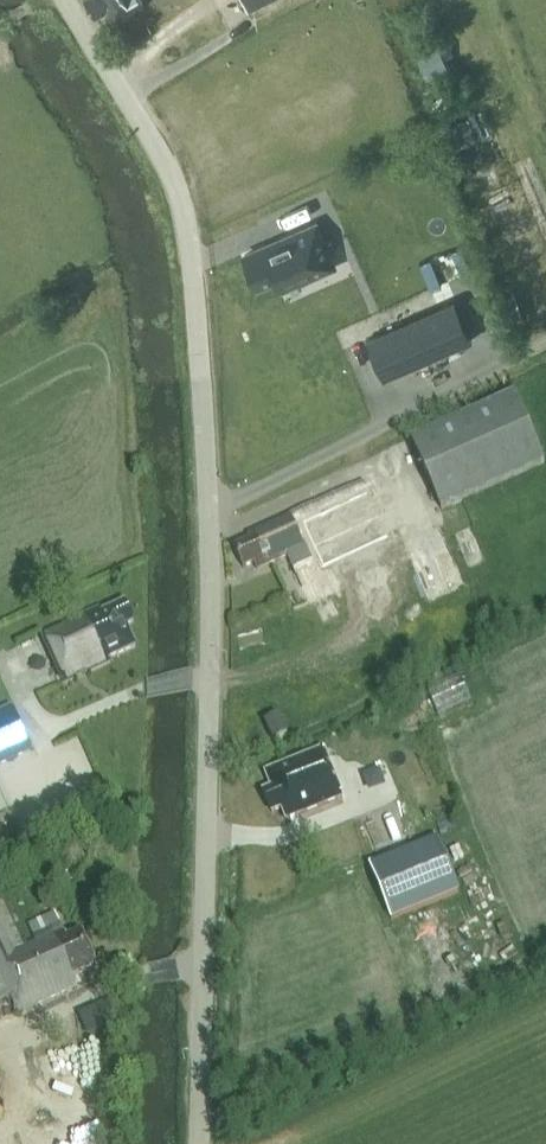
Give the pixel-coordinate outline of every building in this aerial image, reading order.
[(143,0),(87,0),(96,14),(108,7),(114,18),(144,0),(143,0)] [(416,42),(430,76),(453,66),(439,32),(416,42)] [(487,112),(449,119),(453,142),(492,136),(487,112)] [(334,264),(328,250),(316,223),(244,254),(258,285),(278,277),(282,287),(317,271),(334,264)] [(472,339),(455,299),(367,338),(384,377),(472,339)] [(545,463),(515,395),(412,442),(442,510),(545,463)] [(299,511),(248,534),(250,539),(234,547),(244,568),(254,563),(257,569),(288,556),(310,605),(357,584),(344,556),(387,537),(367,492),(304,521),(299,511)] [(465,585),(437,525),(402,542),(429,602),(465,585)] [(135,646),(125,625),(133,621),(125,603),(101,614),(99,608),(42,634),(64,683),(109,662),(107,659),(135,646)] [(427,716),(483,690),(477,676),(420,701),(427,716)] [(11,707),(0,712),(0,765),(30,751),(11,707)] [(265,723),(274,741),(288,735),(279,716),(265,723)] [(300,809),(340,792),(323,751),(283,767),(289,782),(265,792),(273,811),(283,807),(287,819),(302,813),(300,809)] [(446,896),(423,842),(369,863),(392,918),(446,896)] [(65,932),(64,932),(51,905),(25,918),(36,942),(24,948),(1,897),(0,897),(0,1003),(11,998),(18,1013),(77,986),(73,978),(97,966),(81,932),(68,938),(65,932)]
